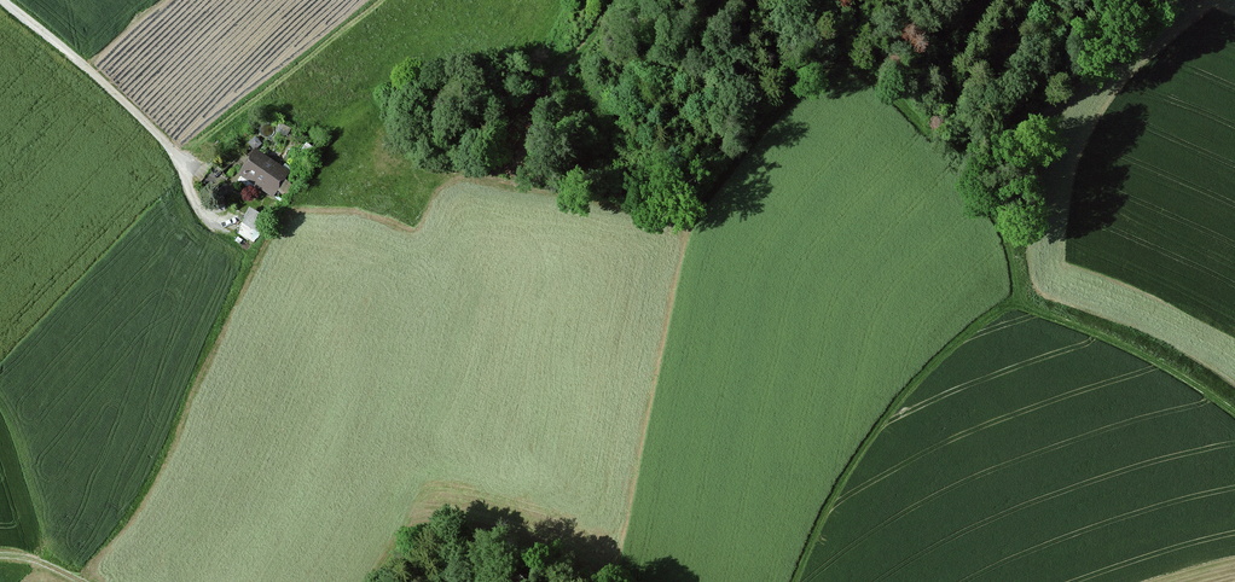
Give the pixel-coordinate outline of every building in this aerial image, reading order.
[(235,177),(273,202),(290,176),(252,151),(235,177)] [(270,222),(248,213),(238,237),(260,246),(270,222)]
